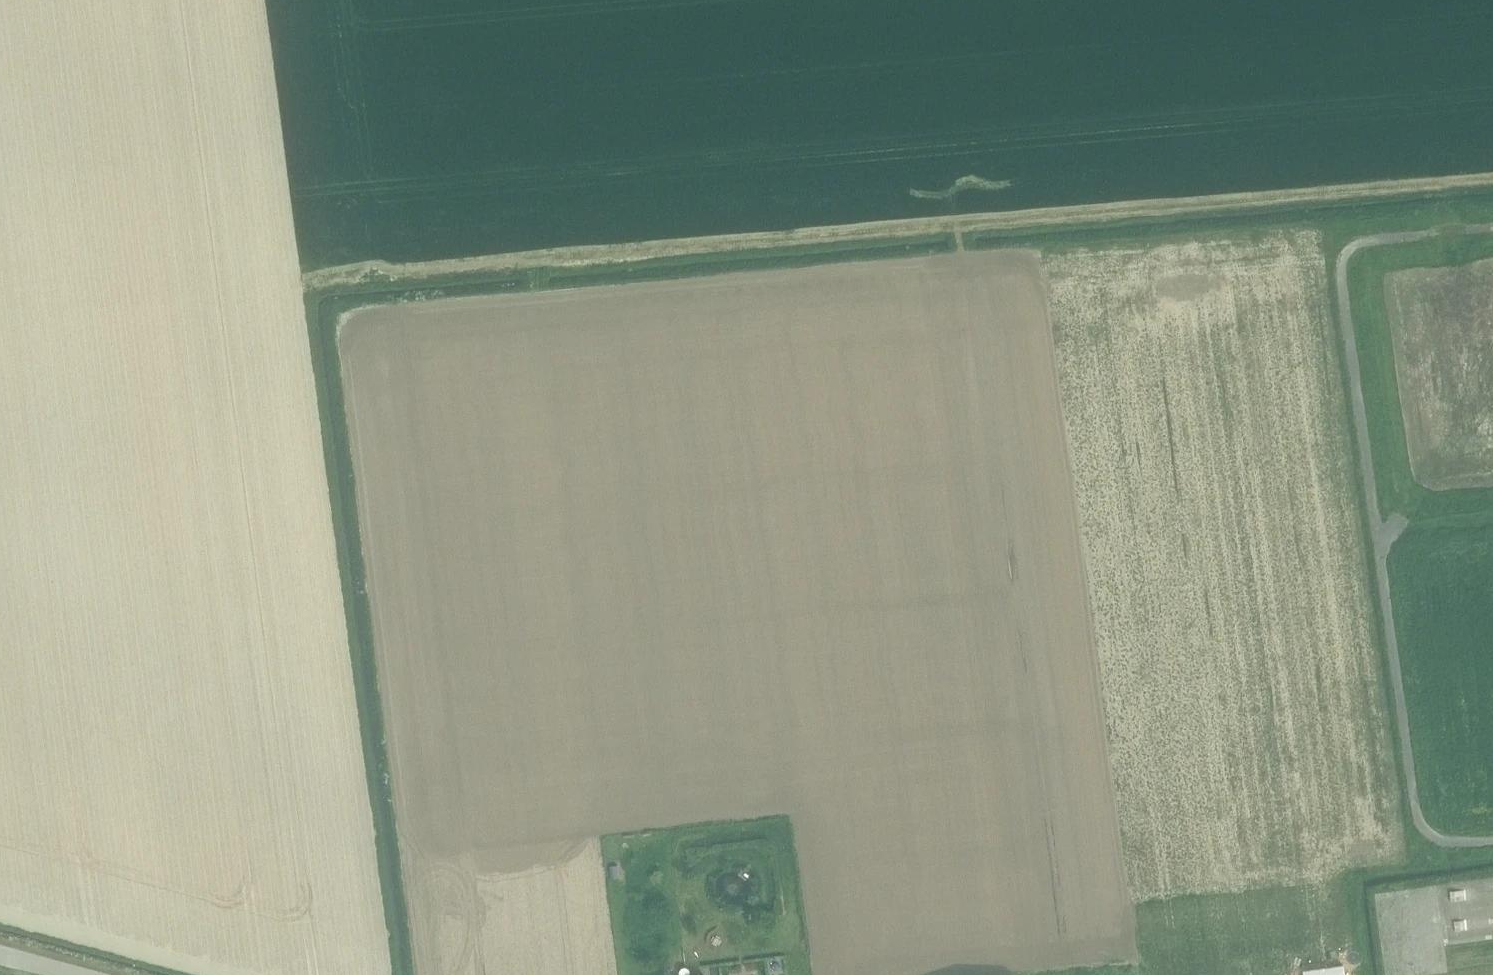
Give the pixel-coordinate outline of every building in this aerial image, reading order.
[(742,959),(749,973),(767,965),(761,951),(742,959)] [(1343,965),(1303,970),(1304,974),(1344,974),(1343,965)]
